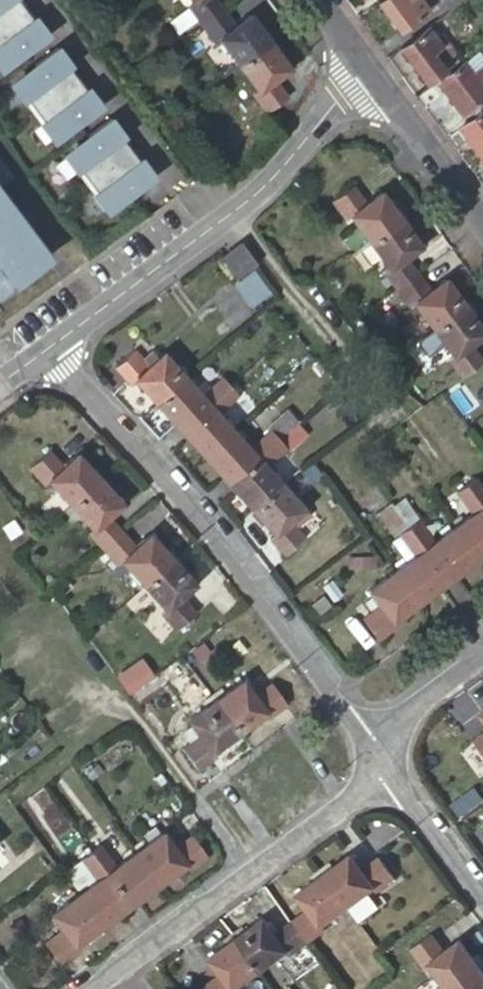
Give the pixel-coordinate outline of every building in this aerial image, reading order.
[(0,72),(25,53),(27,56),(51,38),(42,26),(38,28),(17,0),(0,0),(0,71),(0,72)] [(202,26),(224,10),(217,0),(191,0),(195,5),(189,9),(202,26)] [(383,1),(405,33),(434,12),(425,0),(384,0),(383,1)] [(470,0),(445,0),(454,12),(470,0)] [(239,65),(271,42),(251,15),(236,26),(224,10),(202,26),(216,44),(221,40),(239,65)] [(440,27),(438,24),(404,48),(429,83),(447,70),(435,53),(443,46),(433,32),(440,27)] [(292,69),(271,42),(239,65),(258,92),(253,96),(268,114),(290,98),(276,80),(292,69)] [(38,71),(13,89),(24,104),(28,102),(45,125),(42,127),(53,142),(78,124),(80,126),(104,109),(94,96),(91,99),(66,65),(69,62),(60,50),(36,68),(38,71)] [(482,52),(440,83),(465,117),(482,104),(482,53),(482,52)] [(462,130),(482,160),(482,115),(462,130)] [(92,142),(67,160),(78,176),(81,173),(98,196),(95,198),(106,213),(131,195),(134,198),(157,180),(148,168),(145,170),(119,136),(122,134),(113,121),(90,139),(92,142)] [(14,177),(0,159),(0,188),(14,177)] [(350,216),(369,241),(408,213),(401,205),(395,210),(381,191),(365,204),(353,185),(331,201),(345,219),(350,216)] [(50,259),(0,193),(0,296),(50,259)] [(384,271),(397,289),(417,273),(405,257),(422,245),(407,227),(414,223),(408,213),(369,241),(389,268),(384,271)] [(239,243),(222,257),(236,276),(254,262),(239,243)] [(257,266),(233,285),(241,295),(264,276),(257,266)] [(433,329),(472,301),(466,293),(459,297),(445,278),(430,290),(417,273),(397,289),(409,306),(414,303),(433,329)] [(264,276),(241,295),(248,305),(272,285),(264,276)] [(472,301),(433,329),(453,355),(448,359),(462,378),(482,362),(471,344),(482,335),(482,329),(472,315),(479,311),(472,301)] [(136,380),(157,403),(187,378),(164,352),(149,366),(134,349),(115,366),(131,385),(136,380)] [(187,378),(157,403),(181,431),(231,385),(223,377),(203,396),(187,378)] [(231,385),(181,431),(205,457),(234,431),(217,412),(239,394),(231,385)] [(271,430),(279,439),(298,422),(287,410),(268,427),(271,430)] [(298,422),(279,439),(286,447),(289,451),(308,433),(298,422)] [(234,431),(205,457),(229,484),(279,439),(271,430),(250,449),(234,431)] [(279,439),(229,484),(251,508),(257,503),(273,489),(282,483),(266,465),(286,447),(279,439)] [(50,483),(71,505),(106,473),(99,465),(93,471),(77,454),(63,466),(49,450),(28,468),(45,487),(50,483)] [(460,458),(450,465),(465,484),(474,477),(460,458)] [(87,534),(102,550),(103,550),(122,532),(108,517),(122,503),(108,487),(113,482),(106,473),(71,505),(92,529),(87,534)] [(466,486),(468,488),(482,509),(482,490),(475,479),(466,486)] [(305,508),(282,483),(273,489),(257,503),(251,508),(274,534),(269,538),(286,556),(306,538),(290,521),(305,508)] [(453,528),(472,554),(477,561),(482,556),(482,509),(468,488),(466,486),(456,492),(473,513),(464,520),(460,514),(450,520),(456,527),(453,528)] [(403,499),(393,507),(408,527),(417,520),(419,520),(403,499)] [(393,507),(391,504),(377,514),(394,537),(399,534),(408,527),(393,507)] [(408,527),(449,582),(469,567),(477,561),(472,554),(453,528),(451,530),(446,523),(438,530),(443,536),(434,543),(417,520),(408,527)] [(426,599),(449,582),(408,527),(399,534),(415,557),(407,563),(402,556),(393,563),(397,569),(395,571),(419,603),(426,599)] [(103,550),(102,550),(117,567),(123,562),(144,585),(178,555),(178,554),(171,545),(165,550),(151,534),(136,548),(122,532),(103,550)] [(178,555),(144,585),(165,609),(160,614),(177,630),(196,612),(182,597),(196,584),(180,567),(185,562),(178,554),(178,555)] [(419,603),(395,571),(393,573),(388,566),(379,573),(383,579),(368,590),(373,596),(365,602),(371,610),(379,604),(380,606),(362,619),(377,640),(397,626),(394,621),(419,603)] [(195,648),(184,656),(201,678),(212,670),(195,648)] [(140,661),(116,679),(128,695),(152,677),(140,661)] [(217,698),(215,700),(239,732),(264,713),(268,718),(287,703),(272,683),(253,695),(242,680),(226,692),(222,685),(212,692),(217,698)] [(239,732),(215,700),(212,702),(207,695),(198,702),(203,708),(188,720),(190,723),(200,736),(187,745),(182,749),(197,770),(217,756),(214,751),(239,732)] [(179,732),(187,745),(200,736),(190,723),(179,732)] [(473,741),(482,755),(482,734),(473,741)] [(89,789),(71,765),(59,773),(77,797),(89,789)] [(42,786),(29,795),(49,819),(60,810),(42,786)] [(149,871),(158,885),(185,865),(189,870),(207,855),(192,835),(174,848),(163,832),(147,844),(143,837),(133,844),(139,850),(136,852),(139,856),(149,871)] [(84,843),(91,852),(101,845),(94,836),(84,843)] [(130,905),(158,885),(149,871),(139,856),(136,852),(134,853),(130,847),(119,855),(124,861),(116,866),(101,845),(91,852),(130,905)] [(102,926),(130,905),(91,852),(81,859),(98,880),(89,886),(85,880),(77,886),(81,892),(79,894),(85,903),(102,926)] [(319,868),(347,906),(373,887),(377,893),(395,877),(379,857),(362,870),(351,854),(332,868),(328,862),(319,868)] [(308,910),(291,922),(307,943),(325,930),(321,925),(347,906),(319,868),(310,876),(314,881),(296,894),(308,910)] [(76,945),(102,926),(85,903),(79,894),(76,896),(72,890),(62,897),(67,903),(50,914),(62,930),(44,943),(61,964),(79,950),(76,945)] [(240,926),(232,932),(260,970),(284,953),(287,958),(307,943),(291,922),(275,934),(263,918),(244,932),(240,926)] [(232,932),(222,940),(227,945),(209,958),(220,974),(203,987),(204,988),(234,988),(260,970),(232,932)] [(447,988),(449,988),(482,964),(482,957),(480,953),(473,958),(460,940),(444,952),(431,934),(409,949),(424,968),(429,965),(447,988)] [(449,988),(482,988),(482,964),(449,988)]
